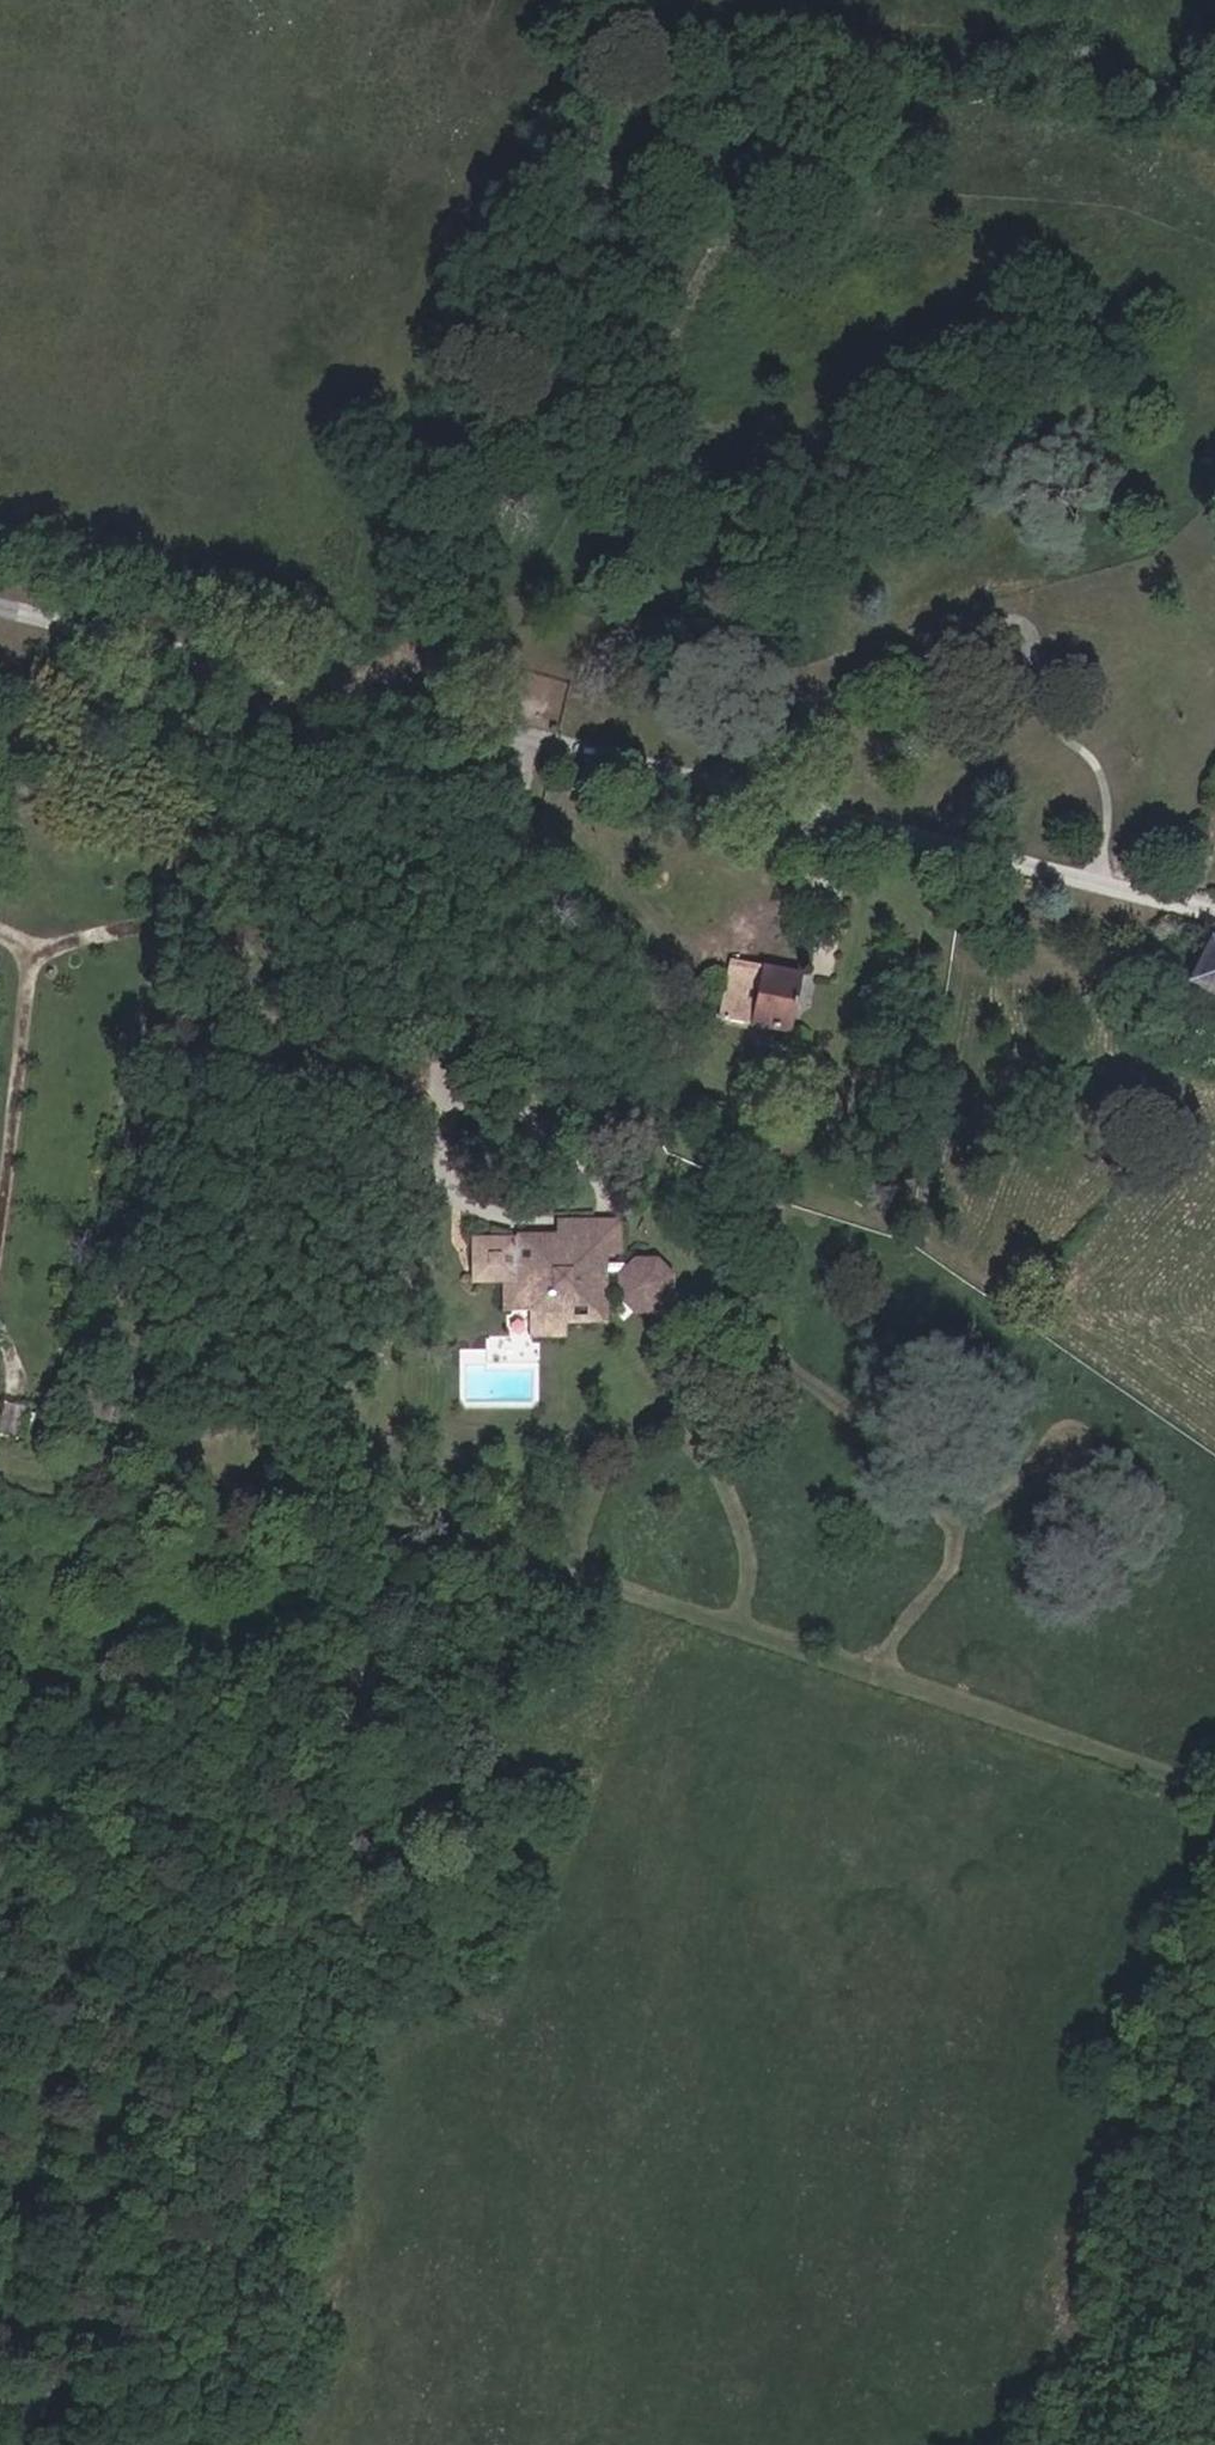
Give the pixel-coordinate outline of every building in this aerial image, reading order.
[(1214,933),(1193,988),(1214,999),(1214,933)] [(805,977),(736,963),(723,1023),(792,1038),(805,977)] [(603,1237),(479,1232),(477,1269),(511,1271),(510,1301),(532,1302),(531,1324),(562,1325),(563,1298),(600,1300),(602,1268),(602,1261),(603,1237)] [(623,1262),(602,1261),(602,1268),(619,1269),(625,1276),(631,1270),(623,1262)] [(671,1278),(657,1264),(639,1263),(631,1270),(625,1276),(624,1296),(637,1310),(656,1310),(670,1297),(671,1278)]
